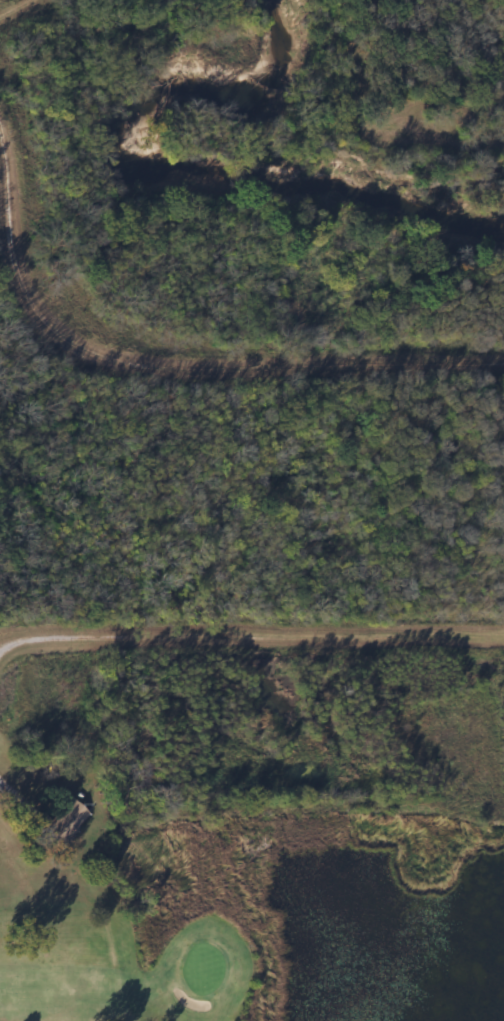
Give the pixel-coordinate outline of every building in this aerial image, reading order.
[(28,825),(53,850),(87,815),(69,798),(48,819),(41,812),(28,825)]
